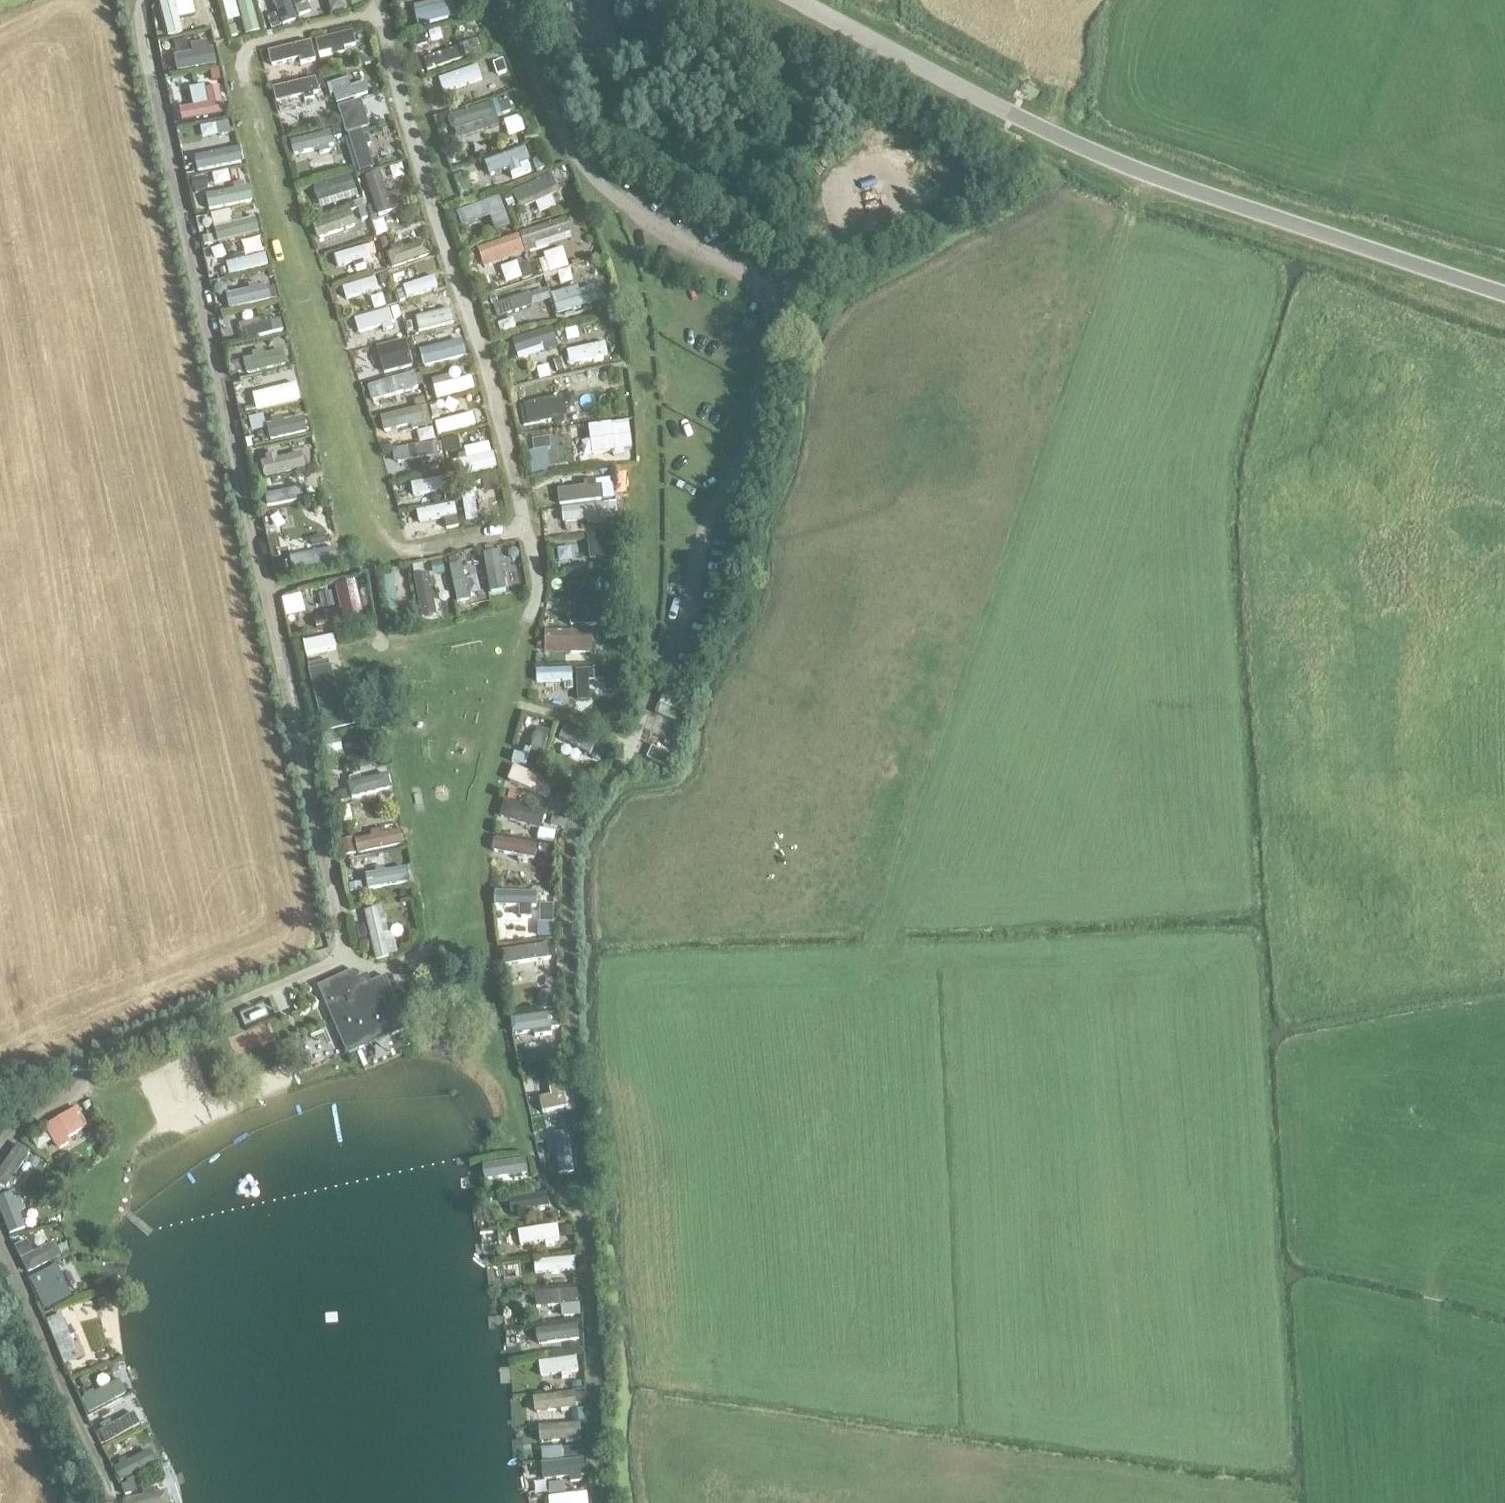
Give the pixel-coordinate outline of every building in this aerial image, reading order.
[(234,35),(247,32),(238,0),(225,0),(234,35)] [(414,10),(419,25),(457,14),(453,0),(450,0),(442,2),(442,0),(432,0),(433,5),(414,10)] [(346,52),(344,46),(356,43),(353,30),(315,39),(319,53),(332,49),(334,55),(346,52)] [(312,58),(311,55),(314,54),(310,40),(268,50),(271,64),(303,56),(304,60),(312,58)] [(479,40),(463,45),(466,56),(483,51),(479,40)] [(178,73),(218,65),(214,49),(210,50),(208,41),(191,44),(193,53),(175,56),(178,73)] [(640,41),(640,57),(656,57),(656,42),(640,41)] [(449,43),(441,45),(442,50),(413,57),(416,70),(454,62),(449,43)] [(467,63),(421,79),(427,96),(473,80),(467,63)] [(314,97),(313,92),(318,91),(315,77),(273,87),(276,101),(304,94),(305,100),(314,97)] [(365,80),(333,91),(337,101),(369,91),(365,80)] [(219,89),(208,91),(211,105),(181,112),(184,123),(224,114),(219,89)] [(361,102),(340,109),(347,134),(369,127),(361,102)] [(451,117),(449,121),(451,130),(456,131),(484,122),(487,130),(500,126),(496,115),(493,104),(491,104),(451,117)] [(229,122),(216,124),(219,137),(232,134),(229,122)] [(363,132),(349,136),(360,173),(374,169),(367,146),(371,145),(368,136),(364,137),(363,132)] [(331,133),(291,143),(294,155),(319,149),(321,154),(330,152),(329,147),(334,145),(331,133)] [(526,149),(486,164),(490,176),(509,169),(513,179),(532,173),(528,163),(530,162),(526,149)] [(388,193),(381,170),(366,174),(378,214),(404,206),(399,190),(388,193)] [(318,201),(355,190),(357,189),(352,173),(313,185),(318,201)] [(519,203),(557,187),(551,173),(513,189),(519,203)] [(500,197),(457,213),(463,228),(490,218),(496,233),(511,228),(500,197)] [(573,223),(581,221),(587,249),(596,247),(587,205),(570,209),(573,223)] [(345,223),(342,212),(299,227),(305,244),(359,225),(354,209),(347,211),(350,221),(345,223)] [(566,219),(520,234),(527,255),(530,254),(538,251),(536,246),(571,235),(566,219)] [(211,230),(214,242),(250,234),(248,221),(227,226),(226,221),(215,224),(216,229),(211,230)] [(518,236),(478,250),(485,268),(524,254),(518,236)] [(390,246),(392,251),(387,253),(392,267),(431,253),(426,239),(404,247),(402,242),(390,246)] [(370,255),(367,245),(367,244),(334,254),(338,266),(354,261),(355,266),(365,263),(364,258),(371,256),(370,255)] [(538,252),(544,272),(566,265),(560,245),(538,252)] [(231,256),(233,260),(226,262),(229,275),(269,265),(265,252),(244,257),(243,253),(231,256)] [(496,265),(501,283),(520,277),(514,260),(496,265)] [(337,300),(369,288),(363,271),(331,283),(337,300)] [(381,272),(369,274),(372,289),(384,286),(381,272)] [(403,287),(407,297),(438,287),(434,274),(402,284),(403,287)] [(557,275),(542,277),(544,289),(558,287),(557,275)] [(335,298),(324,280),(315,286),(325,303),(335,298)] [(248,283),(249,288),(225,293),(229,309),(272,299),(268,284),(259,286),(258,281),(248,283)] [(572,289),(552,295),(553,300),(558,314),(598,301),(594,288),(579,293),(574,294),(572,289)] [(428,307),(443,303),(439,289),(424,293),(428,307)] [(529,294),(492,297),(495,325),(532,321),(529,294)] [(410,333),(449,323),(445,308),(406,319),(410,333)] [(389,310),(355,320),(359,333),(383,327),(384,331),(393,329),(392,324),(393,324),(389,310)] [(261,318),(262,323),(241,328),(244,339),(283,329),(281,318),(271,320),(270,315),(261,318)] [(435,340),(459,334),(456,324),(433,331),(435,340)] [(553,329),(513,342),(514,344),(518,355),(542,347),(547,346),(549,351),(559,348),(553,329)] [(406,342),(378,349),(385,373),(412,366),(406,342)] [(464,343),(441,349),(429,351),(432,363),(466,356),(464,343)] [(570,364),(608,356),(606,344),(568,352),(570,364)] [(252,352),(253,356),(243,358),(246,373),(286,364),(282,349),(265,353),(264,349),(252,352)] [(359,397),(410,390),(408,376),(357,383),(359,397)] [(449,376),(433,381),(438,400),(475,390),(472,378),(451,384),(449,376)] [(298,398),(295,387),(254,396),(257,408),(298,398)] [(563,397),(520,406),(524,426),(528,425),(554,420),(555,425),(564,423),(565,423),(564,419),(564,418),(567,417),(565,402),(563,397)] [(430,421),(427,408),(382,419),(385,432),(412,425),(413,431),(418,429),(417,424),(430,421)] [(447,417),(443,418),(446,430),(482,421),(479,410),(457,415),(456,410),(446,413),(447,417)] [(282,418),(272,420),(274,426),(268,427),(271,441),(307,433),(304,419),(284,424),(283,423),(282,418)] [(629,423),(590,428),(593,455),(614,452),(614,457),(614,458),(625,456),(625,451),(633,450),(629,423)] [(530,464),(556,461),(553,435),(527,438),(530,464)] [(437,444),(393,451),(395,464),(421,460),(422,465),(433,463),(432,458),(439,457),(439,454),(437,444)] [(267,456),(267,460),(261,461),(264,477),(306,468),(302,452),(278,457),(277,453),(267,456)] [(497,469),(494,455),(467,461),(466,455),(459,457),(460,462),(453,464),(457,478),(497,469)] [(391,480),(391,501),(429,500),(428,479),(391,480)] [(584,481),(585,487),(559,490),(560,504),(604,499),(602,479),(584,481)] [(261,505),(296,501),(294,488),(259,493),(261,505)] [(606,517),(605,503),(562,507),(564,522),(606,517)] [(449,521),(448,517),(451,516),(448,504),(410,512),(413,524),(439,519),(440,523),(449,521)] [(275,537),(291,535),(289,521),(273,523),(275,537)] [(618,561),(618,557),(615,533),(589,536),(591,560),(607,558),(608,562),(618,561)] [(499,550),(485,553),(491,590),(506,588),(502,567),(507,566),(506,557),(501,558),(499,550)] [(271,576),(311,565),(308,553),(268,564),(271,576)] [(387,608),(408,604),(399,566),(383,570),(384,574),(367,578),(373,605),(386,602),(387,608)] [(429,576),(415,578),(422,619),(436,617),(432,590),(436,589),(435,579),(430,580),(429,576)] [(342,611),(326,615),(326,617),(329,628),(364,620),(356,583),(337,587),(342,611)] [(577,612),(571,612),(571,626),(596,626),(596,602),(603,602),(603,593),(596,593),(596,584),(571,584),(571,601),(577,601),(577,612)] [(581,647),(581,652),(592,652),(592,632),(546,632),(546,647),(581,647)] [(342,718),(329,666),(330,666),(328,659),(308,664),(324,733),(356,725),(353,715),(342,718)] [(386,711),(384,666),(359,668),(361,712),(386,711)] [(594,670),(577,672),(579,701),(590,701),(589,682),(594,682),(605,681),(606,693),(615,693),(614,668),(594,669),(594,670)] [(563,670),(527,669),(527,690),(562,691),(563,670)] [(523,757),(528,759),(526,766),(538,770),(550,731),(538,728),(531,750),(526,748),(523,757)] [(652,747),(647,757),(670,768),(675,758),(652,747)] [(497,796),(520,803),(529,775),(506,768),(497,796)] [(349,785),(352,799),(391,789),(388,775),(362,782),(360,777),(350,780),(352,784),(349,785)] [(365,801),(330,807),(332,820),(348,818),(348,817),(367,814),(365,801)] [(496,823),(530,824),(531,808),(497,807),(496,823)] [(550,826),(566,830),(569,821),(553,817),(550,826)] [(356,840),(359,853),(403,844),(400,831),(385,834),(384,828),(373,831),(374,836),(356,840)] [(529,863),(530,858),(536,859),(538,845),(497,838),(494,851),(519,856),(519,861),(529,863)] [(341,842),(344,857),(357,854),(353,839),(341,842)] [(376,868),(377,873),(366,875),(369,890),(410,883),(407,868),(387,872),(386,867),(376,868)] [(532,910),(532,907),(538,907),(538,892),(496,892),(496,907),(523,907),(523,910),(532,910)] [(554,906),(541,906),(541,923),(554,923),(554,906)] [(385,918),(381,919),(379,909),(365,912),(376,961),(390,958),(385,934),(389,933),(385,918)] [(555,938),(555,926),(542,925),(542,938),(555,938)] [(498,957),(536,955),(535,942),(498,945),(498,957)] [(361,986),(357,978),(354,970),(318,986),(347,1054),(408,1028),(386,976),(361,986)] [(542,992),(543,1011),(558,1010),(557,991),(542,992)] [(549,1015),(512,1021),(514,1036),(535,1033),(536,1037),(552,1035),(549,1015)] [(367,1067),(406,1051),(400,1036),(361,1052),(367,1067)] [(552,1097),(540,1100),(543,1113),(568,1107),(561,1075),(548,1078),(552,1097)] [(76,1117),(81,1114),(77,1107),(44,1127),(59,1152),(71,1144),(68,1139),(84,1129),(76,1117)] [(0,1172),(0,1190),(1,1191),(4,1186),(8,1188),(11,1183),(16,1186),(21,1177),(17,1174),(31,1153),(18,1145),(0,1172)] [(486,1180),(524,1175),(528,1174),(526,1159),(484,1165),(486,1180)] [(15,1200),(12,1193),(0,1198),(0,1208),(11,1233),(26,1228),(20,1212),(25,1210),(20,1198),(15,1200)] [(510,1213),(534,1209),(550,1207),(548,1193),(508,1200),(510,1213)] [(555,1247),(555,1242),(561,1241),(558,1226),(518,1232),(521,1247),(546,1243),(547,1248),(555,1247)] [(28,1242),(16,1248),(29,1274),(62,1258),(55,1244),(34,1255),(28,1242)] [(534,1274),(543,1273),(543,1279),(558,1277),(557,1272),(568,1271),(567,1258),(533,1262),(534,1274)] [(57,1269),(32,1280),(46,1309),(71,1298),(57,1269)] [(578,1291),(536,1294),(537,1301),(537,1308),(562,1306),(563,1317),(580,1316),(578,1291)] [(73,1327),(68,1329),(62,1315),(47,1321),(65,1366),(80,1360),(71,1337),(76,1335),(73,1327)] [(568,1327),(525,1329),(526,1345),(569,1342),(568,1327)] [(540,1378),(572,1374),(579,1373),(577,1358),(538,1363),(540,1378)] [(84,1396),(85,1398),(91,1412),(127,1396),(120,1381),(94,1393),(94,1392),(84,1396)] [(577,1410),(575,1394),(534,1400),(536,1415),(577,1410)] [(585,1422),(584,1410),(572,1411),(573,1423),(585,1422)] [(98,1435),(104,1446),(140,1426),(134,1415),(113,1427),(110,1421),(101,1427),(104,1432),(98,1435)] [(542,1446),(574,1443),(582,1442),(581,1425),(540,1429),(542,1446)] [(118,1461),(120,1465),(114,1468),(121,1482),(156,1466),(149,1451),(128,1461),(126,1458),(118,1461)] [(583,1482),(582,1478),(586,1477),(585,1462),(543,1466),(544,1482),(572,1479),(573,1483),(583,1482)] [(126,1502),(170,1502),(168,1491),(157,1494),(156,1489),(143,1492),(144,1497),(125,1501),(126,1502)] [(588,1495),(550,1498),(550,1502),(588,1502),(588,1495)]
